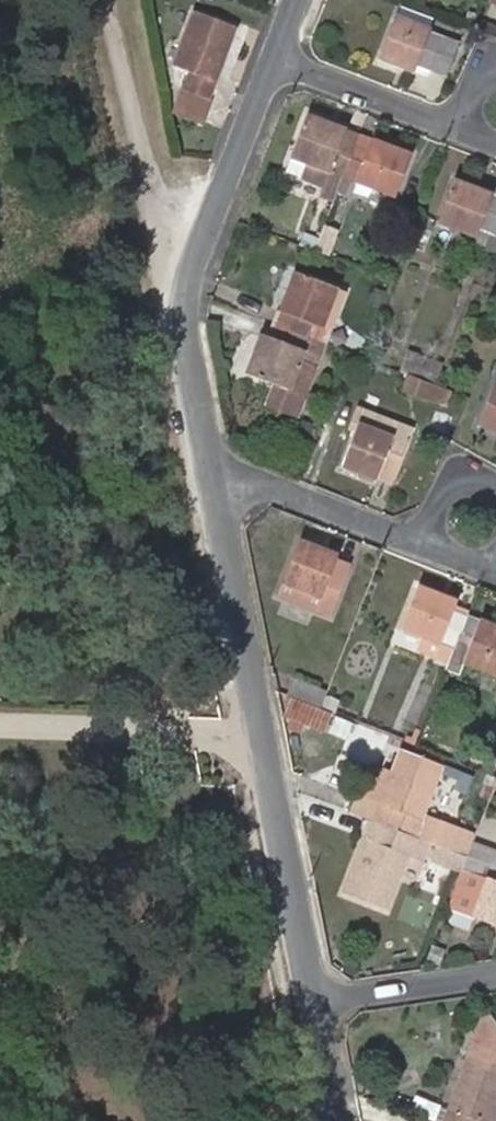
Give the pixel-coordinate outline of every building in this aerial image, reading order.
[(397,59),(412,64),(413,62),(427,67),(441,31),(441,30),(445,22),(398,4),(392,12),(376,57),(394,64),(397,59)] [(220,56),(224,56),(234,28),(191,10),(169,66),(186,73),(181,89),(208,99),(215,80),(210,79),(220,56)] [(441,31),(427,67),(448,76),(462,39),(441,31)] [(215,80),(224,56),(220,56),(210,79),(215,80)] [(410,70),(412,64),(397,59),(394,64),(410,70)] [(208,99),(181,89),(173,111),(200,121),(208,99)] [(326,129),(342,134),(344,129),(345,128),(342,128),(305,114),(304,116),(328,125),(326,129)] [(340,177),(354,142),(341,137),(342,134),(326,129),(328,125),(304,116),(288,157),(289,159),(285,171),(323,187),(319,196),(332,200),(340,177)] [(372,139),(369,146),(383,151),(386,147),(410,156),(410,153),(372,139)] [(354,142),(340,177),(393,197),(410,156),(386,147),(383,151),(369,146),(368,148),(354,142)] [(486,202),(489,196),(475,190),(452,181),(451,184),(474,193),(472,197),(486,202)] [(495,219),(495,198),(489,196),(486,202),(472,197),(474,193),(451,184),(434,225),(467,237),(472,239),(470,245),(484,250),(489,237),(495,219)] [(313,251),(319,236),(304,231),(298,245),(313,251)] [(470,245),(472,239),(467,237),(464,243),(470,245)] [(489,237),(484,250),(495,255),(495,239),(489,237)] [(291,271),(276,311),(283,314),(288,299),(284,297),(293,272),(291,271)] [(276,311),(271,325),(306,338),(325,345),(330,332),(319,327),(335,288),(293,272),(284,297),(288,299),(283,314),(276,311)] [(306,338),(271,325),(266,338),(263,338),(258,352),(254,351),(246,374),(273,385),(287,390),(285,395),(303,403),(325,345),(306,338)] [(258,352),(263,338),(256,335),(242,373),(246,374),(254,351),(258,352)] [(406,351),(399,372),(408,376),(433,385),(441,364),(406,351)] [(433,385),(408,376),(402,391),(439,405),(445,389),(433,385)] [(493,382),(479,423),(495,430),(495,383),(493,382)] [(287,390),(273,385),(266,405),(299,415),(303,403),(285,395),(287,390)] [(359,470),(375,476),(376,473),(389,478),(391,472),(405,477),(423,432),(357,407),(350,426),(354,428),(339,468),(357,475),(359,470)] [(479,423),(477,426),(495,434),(495,430),(479,423)] [(373,481),(375,476),(359,470),(357,475),(373,481)] [(298,539),(297,541),(318,549),(317,553),(333,561),(335,554),(298,539)] [(318,549),(297,541),(279,584),(274,596),(325,616),(329,605),(345,568),(332,563),(333,561),(317,553),(318,549)] [(414,584),(414,587),(437,596),(435,600),(451,606),(453,599),(414,584)] [(414,587),(398,627),(438,643),(432,658),(445,664),(451,647),(465,613),(450,607),(451,606),(435,600),(437,596),(414,587)] [(451,647),(445,664),(443,668),(456,674),(462,661),(495,674),(495,627),(492,626),(490,630),(477,624),(479,618),(465,613),(451,647)] [(495,627),(495,625),(479,618),(477,624),(490,630),(492,626),(495,627)] [(292,680),(285,696),(293,699),(316,708),(321,696),(323,693),(292,680)] [(321,696),(316,708),(330,713),(334,715),(338,702),(321,696)] [(316,708),(293,699),(286,716),(324,731),(330,713),(316,708)] [(375,806),(368,824),(395,834),(425,845),(438,850),(458,858),(458,857),(466,839),(419,822),(441,768),(396,751),(385,780),(390,781),(380,808),(375,806)] [(364,803),(375,806),(380,808),(390,781),(385,780),(374,777),(364,803)] [(395,834),(368,824),(361,842),(366,844),(355,871),(351,869),(341,894),(385,910),(406,859),(419,864),(425,845),(395,834)] [(366,844),(361,842),(351,869),(355,871),(366,844)] [(468,845),(464,856),(495,869),(495,855),(468,845)] [(458,858),(438,850),(432,863),(457,873),(463,859),(458,857),(458,858)] [(464,856),(463,859),(457,873),(444,906),(470,916),(495,926),(495,869),(464,856)] [(445,948),(435,944),(428,960),(439,965),(445,948)] [(441,1120),(494,1120),(495,1114),(495,1064),(466,1053),(456,1081),(461,1082),(451,1109),(446,1107),(441,1120)] [(456,1081),(446,1107),(451,1109),(461,1082),(456,1081)] [(446,1107),(443,1106),(438,1120),(441,1120),(446,1107)]
